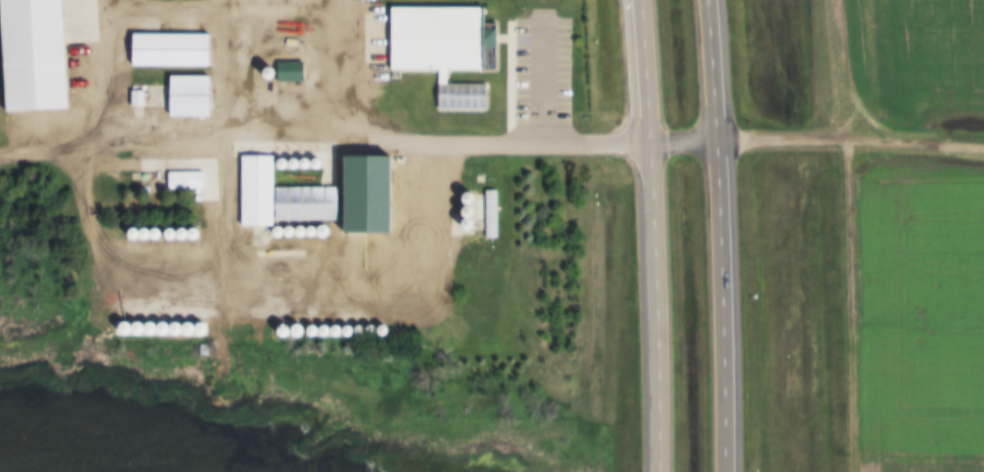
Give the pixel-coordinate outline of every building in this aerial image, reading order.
[(0,111),(17,111),(18,124),(49,123),(48,109),(65,109),(61,0),(0,0),(0,103),(0,111)] [(435,71),(435,112),(484,112),(484,84),(445,84),(445,71),(494,71),(494,24),(480,23),(480,7),(387,7),(386,71),(435,71)] [(208,67),(208,20),(191,20),(191,67),(208,67)] [(170,56),(142,56),(142,67),(170,67),(170,56)] [(208,116),(208,76),(167,76),(167,116),(208,116)] [(239,226),(271,226),(271,221),(365,220),(365,260),(391,260),(390,212),(364,212),(363,204),(392,203),(392,156),(360,157),(360,186),(279,187),(279,171),(317,170),(317,157),(238,158),(239,226)] [(202,171),(166,171),(166,189),(202,189),(202,171)]
